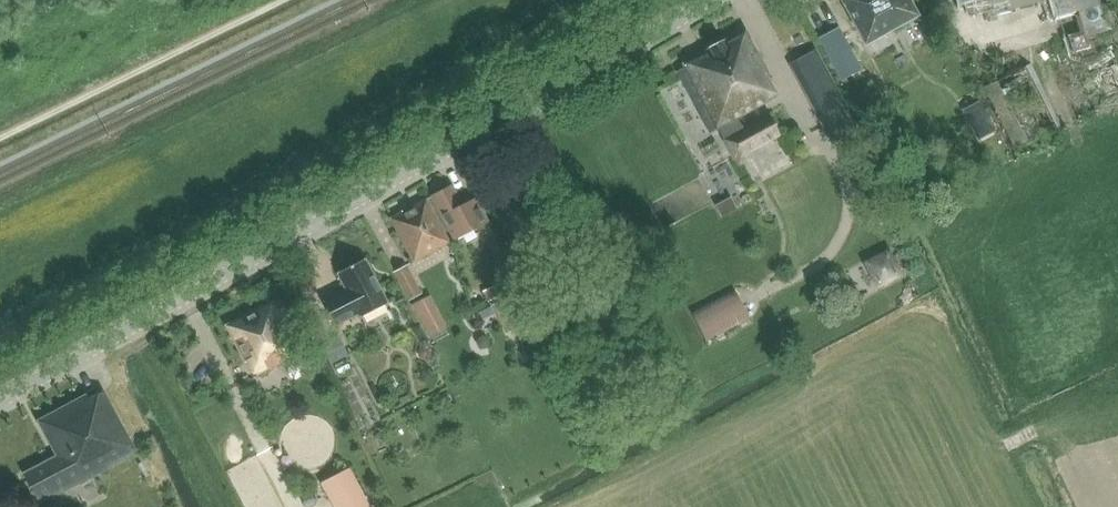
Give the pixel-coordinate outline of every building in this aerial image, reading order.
[(865,45),(918,16),(910,0),(840,0),(865,45)] [(957,10),(960,10),(959,6),(971,3),(972,6),(976,5),(975,2),(981,0),(954,0),(957,10)] [(1054,21),(1074,15),(1079,32),(1067,36),(1072,53),(1090,48),(1087,36),(1107,31),(1096,0),(1048,0),(1054,21)] [(684,68),(676,72),(709,133),(717,129),(734,161),(734,160),(737,165),(746,161),(743,156),(779,136),(769,117),(744,130),(738,118),(777,97),(768,80),(772,78),(746,29),(682,64),(684,68)] [(860,67),(839,29),(820,39),(841,77),(860,67)] [(815,49),(788,64),(831,145),(858,130),(815,49)] [(455,239),(483,224),(488,221),(476,197),(463,204),(453,185),(447,188),(444,186),(439,189),(438,192),(432,196),(455,239)] [(414,263),(450,243),(426,199),(390,219),(414,263)] [(347,289),(323,303),(336,326),(360,313),(362,316),(388,304),(364,258),(338,274),(347,289)] [(394,273),(410,301),(422,294),(406,266),(394,273)] [(490,302),(518,288),(512,276),(484,290),(490,302)] [(480,287),(463,292),(469,309),(485,304),(480,287)] [(691,312),(706,341),(750,319),(736,290),(691,312)] [(494,304),(508,333),(534,321),(520,293),(494,304)] [(429,295),(411,306),(428,337),(447,327),(429,295)] [(256,377),(304,352),(305,352),(279,302),(274,305),(274,303),(227,327),(246,364),(249,362),(256,377)] [(39,421),(58,456),(25,474),(41,504),(135,454),(103,393),(88,401),(85,396),(39,421)] [(618,404),(626,420),(638,414),(630,398),(618,404)] [(322,484),(334,506),(369,506),(350,469),(322,484)]
